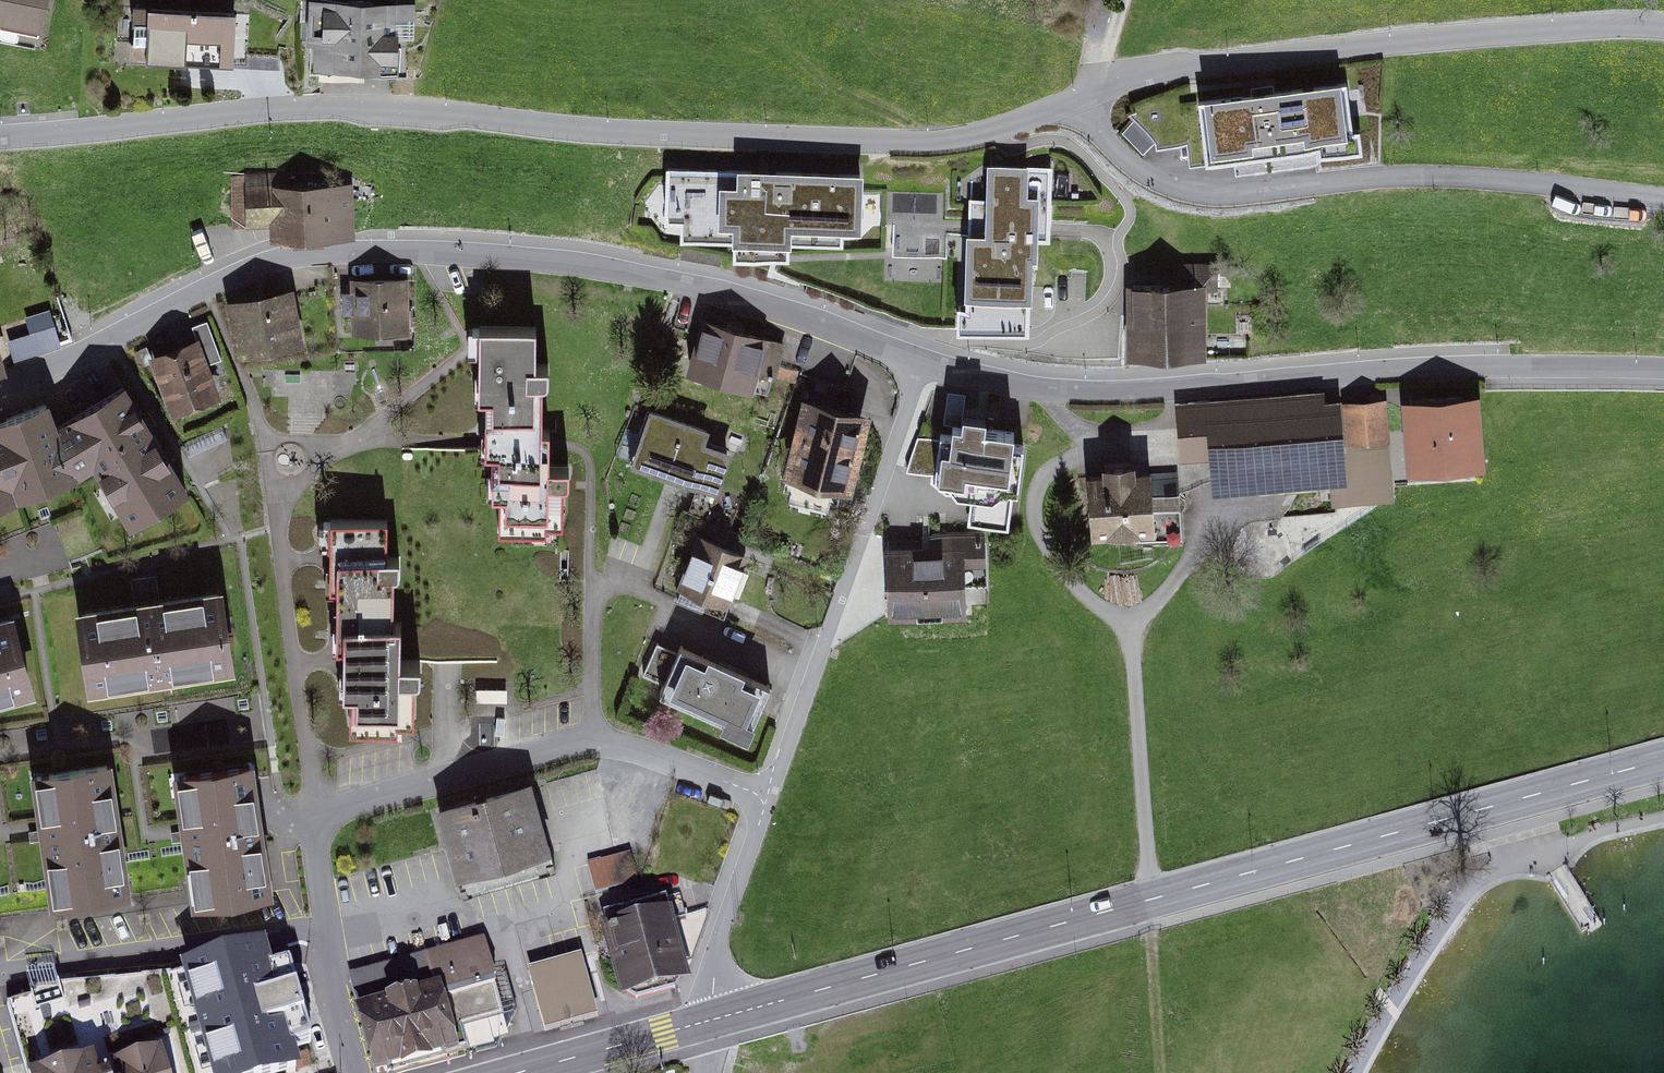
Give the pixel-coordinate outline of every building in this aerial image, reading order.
[(44,37),(49,0),(0,0),(0,29),(44,37)] [(413,4),(305,5),(307,78),(415,77),(413,4)] [(247,15),(129,16),(129,60),(248,59),(247,15)] [(1355,75),(1157,99),(1164,164),(1365,141),(1355,75)] [(855,174),(661,171),(657,232),(854,239),(855,174)] [(1024,304),(1029,175),(984,174),(981,215),(893,216),(894,285),(960,283),(960,304),(1024,304)] [(355,185),(241,183),(241,235),(285,235),(285,248),(355,249),(355,185)] [(403,286),(343,288),(345,339),(405,337),(403,286)] [(1208,292),(1131,293),(1132,361),(1210,361),(1208,292)] [(286,294),(222,307),(233,364),(297,352),(286,294)] [(26,308),(30,322),(8,328),(14,350),(61,337),(51,301),(26,308)] [(787,351),(699,325),(685,373),(753,392),(758,373),(779,379),(787,351)] [(195,343),(147,363),(167,419),(218,398),(206,367),(220,362),(207,326),(191,332),(195,343)] [(545,336),(460,338),(461,404),(474,404),(475,456),(487,456),(488,502),(499,502),(500,536),(549,535),(547,392),(562,391),(562,377),(546,378),(545,336)] [(187,495),(120,385),(56,423),(122,533),(187,495)] [(1338,396),(1178,408),(1180,453),(1213,451),(1215,490),(1344,481),(1338,396)] [(870,416),(804,398),(783,478),(849,495),(870,416)] [(1475,401),(1402,404),(1406,478),(1480,474),(1475,401)] [(1387,404),(1347,406),(1348,448),(1387,446),(1387,404)] [(0,422),(0,508),(73,482),(45,406),(0,422)] [(717,429),(647,408),(630,465),(724,493),(737,452),(712,445),(717,429)] [(1026,436),(940,426),(932,489),(1018,498),(1026,436)] [(1131,475),(1083,476),(1085,541),(1141,540),(1141,548),(1186,547),(1184,479),(1131,480),(1131,475)] [(394,537),(321,538),(323,652),(338,652),(339,724),(404,723),(403,651),(396,651),(394,537)] [(986,543),(910,544),(909,617),(985,614),(986,543)] [(750,565),(700,545),(676,602),(727,623),(750,565)] [(67,620),(78,696),(225,674),(214,598),(67,620)] [(0,623),(0,703),(38,693),(20,618),(0,623)] [(706,670),(687,663),(675,693),(666,690),(661,701),(743,733),(760,693),(744,687),(747,677),(709,662),(706,670)] [(122,892),(108,769),(25,779),(40,901),(122,892)] [(274,897),(254,769),(164,783),(184,911),(274,897)] [(536,788),(441,815),(463,894),(557,867),(536,788)] [(589,852),(595,881),(635,874),(630,845),(589,852)] [(669,921),(603,938),(620,1003),(686,986),(669,921)] [(488,938),(350,979),(376,1070),(513,1030),(488,938)] [(588,957),(530,971),(546,1033),(602,1018),(588,957)] [(177,980),(204,1072),(281,1072),(250,959),(177,980)] [(177,980),(52,989),(0,1000),(0,1008),(17,1072),(204,1072),(177,980)]
